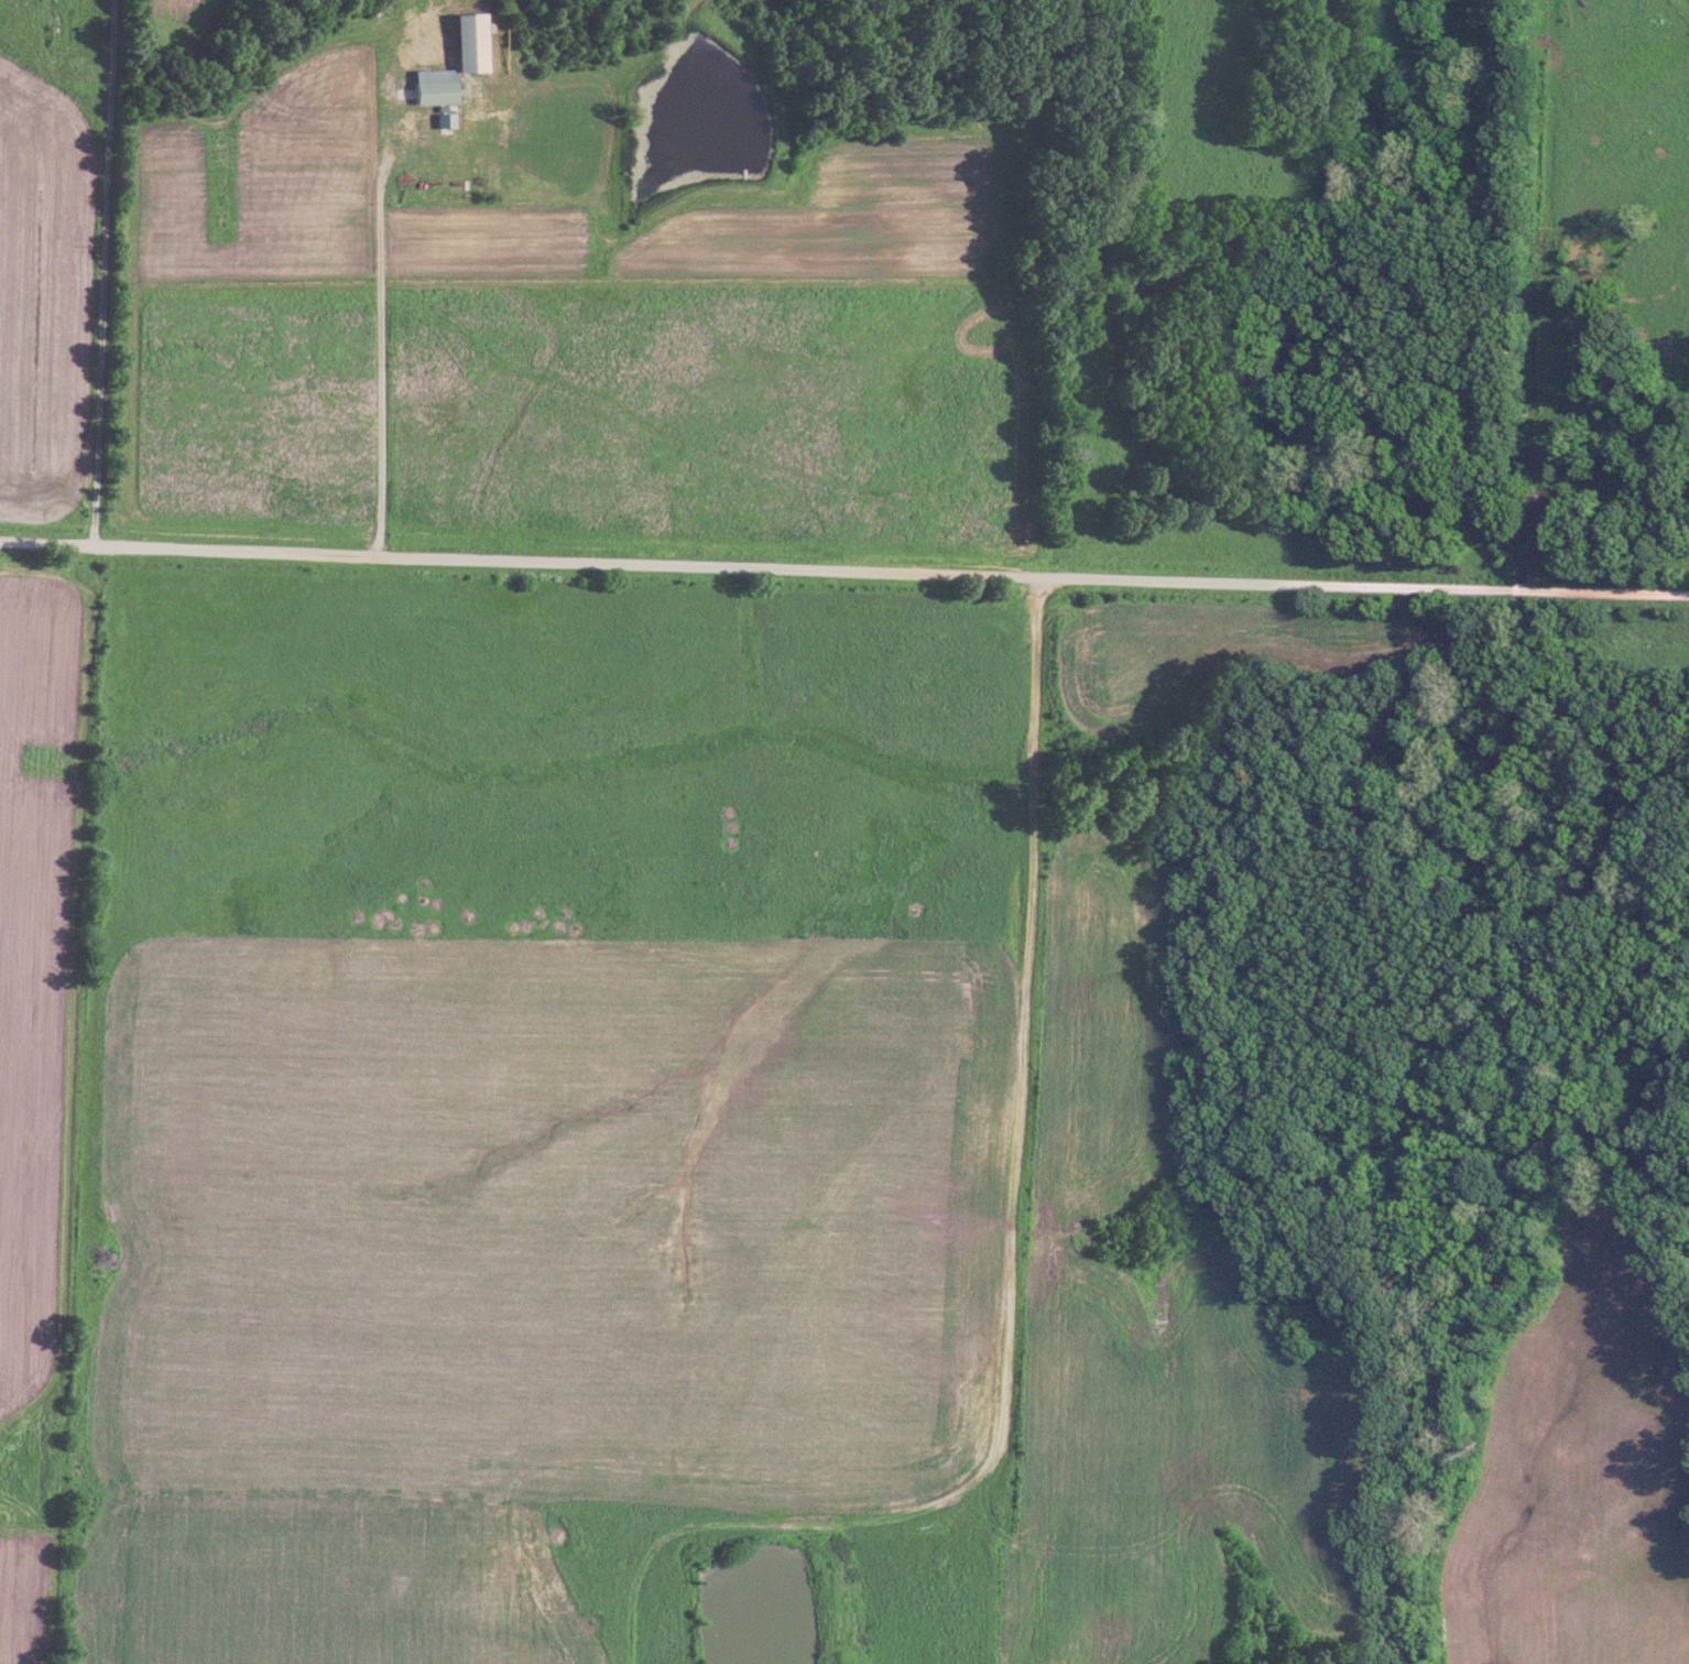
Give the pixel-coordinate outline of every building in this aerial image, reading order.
[(405,104),(445,104),(445,82),(405,82),(405,104)]
